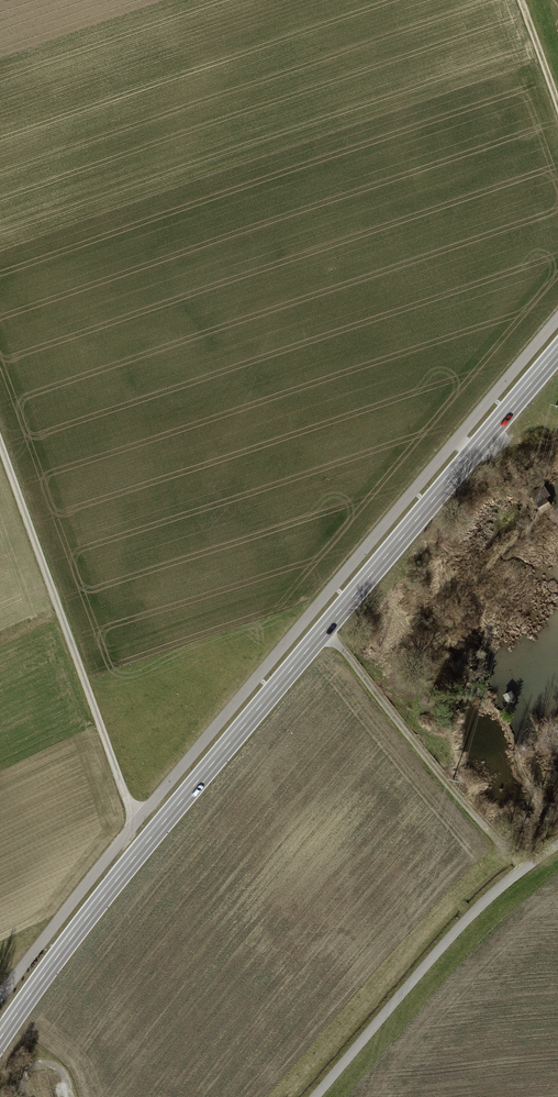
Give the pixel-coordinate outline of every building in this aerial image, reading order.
[(550,492),(538,490),(535,507),(547,509),(550,492)]
